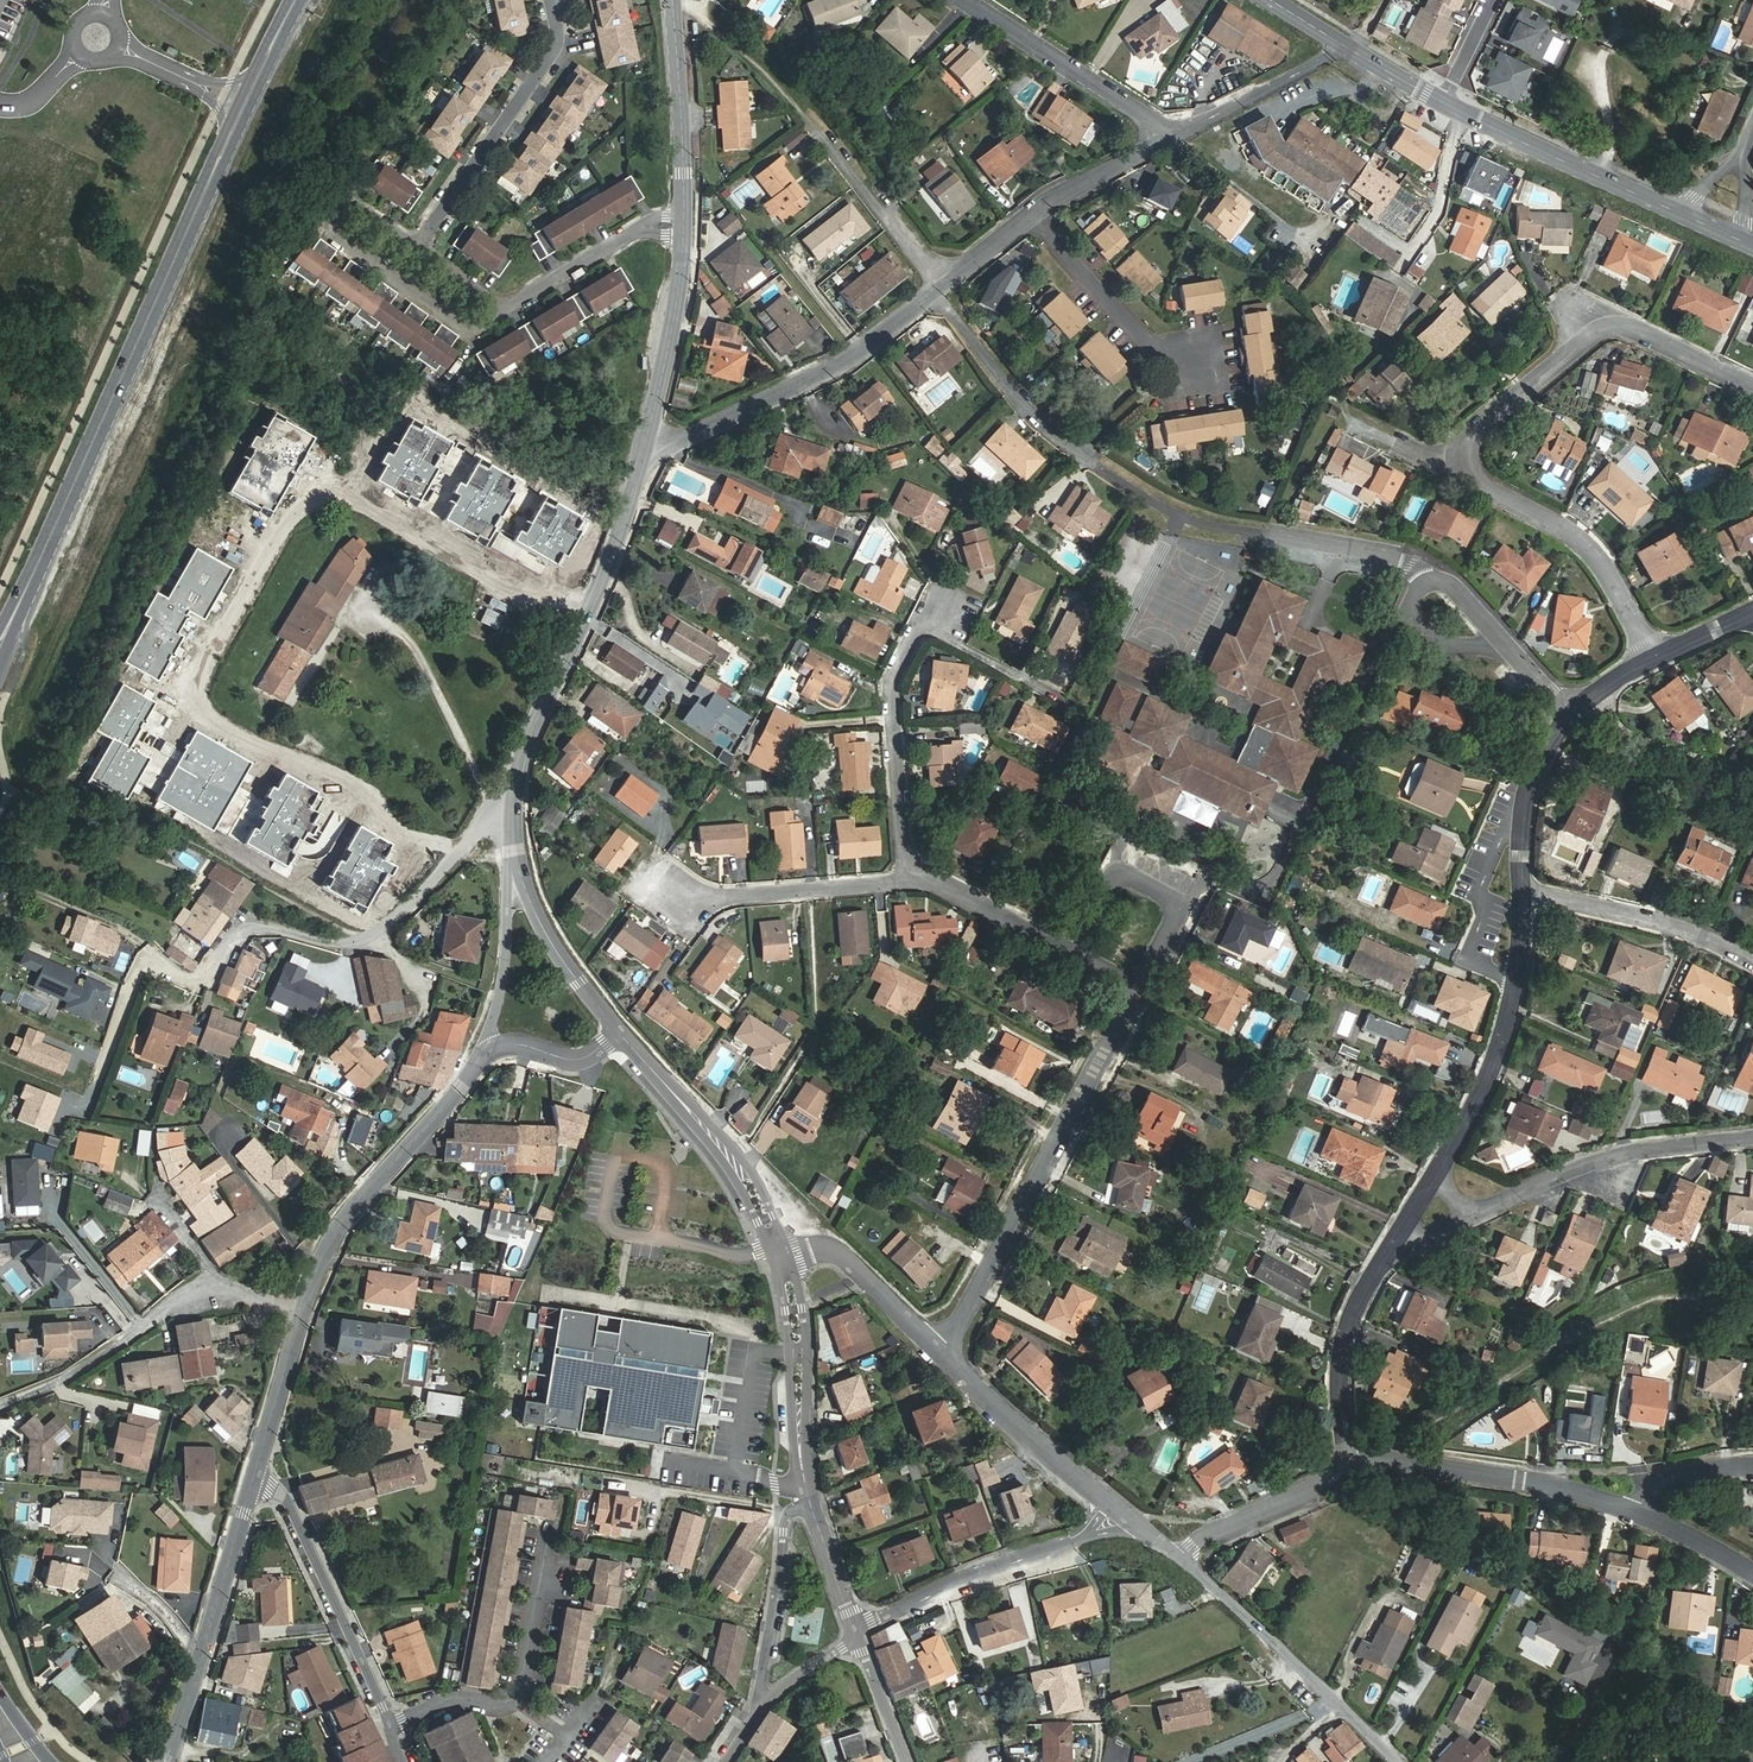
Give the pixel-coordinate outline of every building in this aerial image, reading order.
[(527,33),(519,0),(491,0),(499,31),(505,30),(507,38),(527,33)] [(636,55),(627,20),(625,21),(620,0),(588,0),(589,4),(593,3),(599,27),(595,28),(599,46),(603,45),(605,53),(603,53),(606,66),(624,61),(623,58),(636,55)] [(817,31),(859,14),(856,6),(865,2),(864,0),(820,0),(808,5),(817,31)] [(1458,0),(1439,0),(1454,8),(1458,0)] [(1572,13),(1578,0),(1548,0),(1572,13)] [(1688,9),(1692,0),(1669,0),(1688,9)] [(1737,38),(1752,45),(1752,0),(1737,38)] [(1159,14),(1125,38),(1139,58),(1154,49),(1157,53),(1177,39),(1174,34),(1186,25),(1168,1),(1156,10),(1159,14)] [(737,16),(743,8),(735,2),(729,10),(737,16)] [(1232,51),(1234,47),(1264,65),(1271,56),(1278,61),(1286,48),(1286,42),(1227,5),(1208,36),(1232,51)] [(1396,26),(1403,9),(1394,5),(1387,22),(1396,26)] [(1431,53),(1448,22),(1421,7),(1416,15),(1414,14),(1406,29),(1408,30),(1403,38),(1431,53)] [(896,8),(876,31),(892,45),(898,38),(913,52),(934,28),(919,15),(912,22),(896,8)] [(1544,24),(1518,11),(1509,27),(1511,28),(1506,37),(1530,49),(1544,24)] [(775,29),(764,22),(756,34),(767,41),(775,29)] [(1371,36),(1385,42),(1391,29),(1378,22),(1371,36)] [(797,49),(807,45),(803,35),(793,38),(797,49)] [(949,69),(965,54),(959,47),(942,62),(949,69)] [(504,69),(510,61),(492,49),(487,56),(482,53),(461,83),(466,87),(455,102),(451,98),(423,138),(437,148),(436,151),(446,158),(454,146),(449,143),(470,113),(472,114),(483,99),(481,97),(502,67),(504,69)] [(1512,99),(1529,66),(1498,50),(1494,59),(1497,60),(1484,85),(1512,99)] [(965,54),(949,69),(974,96),(992,79),(967,52),(965,54)] [(1711,68),(1716,57),(1705,52),(1700,64),(1711,68)] [(604,85),(576,66),(571,75),(575,77),(561,98),(557,95),(546,110),(550,113),(536,134),(532,131),(522,147),(526,149),(519,159),(516,158),(511,166),(512,167),(505,177),(502,175),(497,183),(514,196),(519,188),(529,195),(542,175),(540,174),(547,164),(549,165),(559,150),(557,149),(572,128),(574,129),(584,114),(582,112),(596,92),(598,93),(604,85)] [(722,128),(724,150),(750,148),(746,81),(720,83),(722,128)] [(1718,139),(1736,96),(1716,87),(1697,130),(1718,139)] [(1062,127),(1080,138),(1081,137),(1090,122),(1091,121),(1047,93),(1033,115),(1041,120),(1040,123),(1058,134),(1062,127)] [(895,108),(886,115),(891,121),(900,115),(895,108)] [(1399,122),(1417,132),(1422,122),(1404,112),(1399,122)] [(1345,183),(1283,143),(1267,113),(1240,128),(1259,162),(1329,208),(1345,183)] [(1365,165),(1366,164),(1299,120),(1283,143),(1345,183),(1350,186),(1365,165)] [(1090,122),(1081,137),(1086,140),(1089,140),(1096,129),(1096,125),(1090,122)] [(1062,127),(1058,134),(1075,145),(1080,138),(1062,127)] [(1392,147),(1428,170),(1440,151),(1405,128),(1392,147)] [(788,150),(804,138),(798,129),(781,142),(788,150)] [(1035,155),(1019,135),(980,166),(996,186),(1035,155)] [(1060,153),(1053,159),(1058,166),(1065,160),(1060,153)] [(1494,203),(1508,172),(1475,157),(1461,188),(1494,203)] [(778,159),(756,177),(781,211),(777,214),(783,222),(806,204),(791,185),(795,181),(778,159)] [(422,193),(376,160),(360,181),(407,214),(422,193)] [(1426,211),(1428,209),(1365,165),(1350,186),(1350,187),(1373,203),(1369,212),(1373,215),(1371,219),(1379,224),(1381,222),(1402,235),(1421,207),(1426,211)] [(954,220),(974,204),(946,169),(925,185),(954,220)] [(538,261),(636,203),(644,198),(630,176),(533,234),(537,241),(529,246),(538,261)] [(1153,180),(1144,198),(1167,211),(1176,193),(1153,180)] [(1238,221),(1250,204),(1227,186),(1221,194),(1224,197),(1211,216),(1209,214),(1203,222),(1227,240),(1240,223),(1238,221)] [(850,202),(801,240),(817,261),(853,234),(857,240),(871,229),(850,202)] [(1569,245),(1570,215),(1527,214),(1527,208),(1517,208),(1516,237),(1540,238),(1540,245),(1569,245)] [(1471,261),(1489,221),(1461,209),(1456,220),(1462,223),(1450,251),(1471,261)] [(1621,217),(1605,209),(1594,232),(1610,240),(1621,217)] [(725,235),(740,223),(730,212),(716,223),(725,235)] [(1144,230),(1150,221),(1138,213),(1132,221),(1144,230)] [(1107,261),(1128,242),(1102,214),(1083,231),(1102,251),(1100,253),(1107,261)] [(513,257),(467,224),(452,246),(498,278),(513,257)] [(1398,258),(1351,225),(1344,234),(1391,268),(1398,258)] [(1652,279),(1662,258),(1618,237),(1604,266),(1624,276),(1629,268),(1652,279)] [(318,280),(329,287),(324,294),(344,308),(348,301),(359,309),(354,315),(374,329),(378,322),(389,330),(385,337),(405,351),(409,344),(419,351),(415,358),(435,372),(439,365),(445,370),(456,355),(449,350),(458,337),(441,324),(431,338),(418,328),(427,315),(410,303),(401,316),(388,307),(397,294),(380,282),(370,295),(357,286),(367,272),(349,260),(340,273),(327,264),(336,251),(319,239),(310,252),(303,247),(292,262),(298,266),(294,273),(313,287),(318,280)] [(724,276),(733,288),(759,267),(738,240),(729,247),(731,249),(722,256),(720,267),(726,274),(724,276)] [(712,260),(724,276),(726,274),(720,267),(722,256),(731,249),(729,247),(712,260)] [(1143,296),(1162,279),(1136,251),(1115,270),(1123,278),(1125,276),(1143,296)] [(906,277),(896,265),(899,263),(890,252),(840,293),(858,316),(906,277)] [(770,262),(761,268),(769,279),(777,273),(770,262)] [(1412,264),(1406,276),(1419,283),(1425,271),(1412,264)] [(1515,275),(1520,271),(1516,266),(1511,271),(1515,275)] [(1285,279),(1296,288),(1305,276),(1294,267),(1285,279)] [(488,377),(633,290),(620,268),(475,355),(488,377)] [(989,280),(977,303),(1001,315),(1011,295),(1000,290),(1010,270),(1005,268),(989,280)] [(1518,299),(1525,292),(1506,272),(1470,306),(1489,326),(1497,319),(1495,317),(1516,297),(1518,299)] [(1752,288),(1752,279),(1744,275),(1737,290),(1750,296),(1752,288)] [(1218,281),(1199,284),(1203,313),(1212,312),(1211,308),(1222,306),(1218,281)] [(1722,332),(1734,306),(1686,282),(1675,305),(1696,315),(1694,319),(1722,332)] [(717,302),(723,297),(712,283),(706,288),(717,302)] [(1195,314),(1203,313),(1199,284),(1179,287),(1183,312),(1194,310),(1195,314)] [(1388,334),(1405,297),(1380,285),(1363,323),(1388,334)] [(1070,298),(1067,301),(1060,293),(1058,294),(1052,287),(1035,302),(1041,309),(1040,310),(1048,318),(1043,322),(1050,329),(1054,325),(1076,305),(1070,298)] [(1438,303),(1427,294),(1418,307),(1427,314),(1438,303)] [(1446,311),(1455,321),(1462,314),(1459,311),(1463,307),(1452,295),(1440,306),(1445,312),(1446,311)] [(812,332),(783,296),(770,304),(764,310),(778,328),(766,338),(781,356),(812,332)] [(723,317),(733,310),(723,297),(717,302),(713,305),(723,317)] [(1267,312),(1265,312),(1264,303),(1242,307),(1243,315),(1242,316),(1243,326),(1239,327),(1241,337),(1266,333),(1270,332),(1267,312)] [(1079,314),(1082,311),(1076,305),(1054,325),(1067,339),(1086,322),(1079,314)] [(1319,305),(1311,310),(1326,334),(1334,330),(1319,305)] [(1459,339),(1466,332),(1455,321),(1446,311),(1445,312),(1418,338),(1426,348),(1422,351),(1433,363),(1444,353),(1440,349),(1455,334),(1459,339)] [(706,372),(711,373),(710,376),(739,383),(746,354),(737,352),(740,338),(735,337),(737,330),(735,327),(716,322),(710,347),(712,348),(706,372)] [(1106,338),(1103,340),(1096,333),(1077,350),(1085,358),(1081,362),(1087,369),(1091,365),(1113,345),(1106,338)] [(1242,347),(1238,348),(1240,357),(1275,351),(1274,342),(1268,343),(1266,333),(1241,337),(1242,347)] [(1494,335),(1482,341),(1487,351),(1499,345),(1494,335)] [(939,376),(960,359),(942,337),(912,360),(907,354),(897,362),(917,387),(927,379),(920,370),(929,363),(939,376)] [(1116,354),(1119,351),(1113,345),(1091,365),(1105,379),(1106,378),(1112,385),(1128,370),(1122,363),(1123,362),(1116,354)] [(1277,360),(1275,351),(1240,357),(1241,365),(1245,365),(1247,375),(1272,372),(1271,361),(1277,360)] [(1384,406),(1412,379),(1394,361),(1375,379),(1367,371),(1354,384),(1362,392),(1367,388),(1384,406)] [(1640,398),(1648,370),(1620,362),(1618,369),(1602,365),(1594,392),(1614,397),(1616,390),(1640,398)] [(1277,392),(1280,391),(1277,371),(1272,372),(1247,375),(1248,385),(1252,384),(1254,395),(1256,395),(1257,403),(1278,400),(1277,392)] [(699,381),(679,376),(677,382),(698,387),(699,381)] [(866,421),(893,400),(879,382),(843,411),(859,431),(868,424),(866,421)] [(1331,405),(1327,414),(1336,418),(1340,410),(1331,405)] [(1238,410),(1228,412),(1227,408),(1219,409),(1224,443),(1232,442),(1232,438),(1242,436),(1238,410)] [(1215,444),(1224,443),(1219,409),(1210,410),(1211,414),(1200,416),(1204,442),(1215,440),(1215,444)] [(1204,442),(1200,416),(1189,418),(1188,414),(1180,415),(1185,449),(1194,448),(1193,444),(1204,442)] [(1176,446),(1177,450),(1185,449),(1180,415),(1171,416),(1172,420),(1162,422),(1166,448),(1176,446)] [(1708,453),(1733,464),(1742,444),(1730,438),(1732,434),(1693,415),(1681,440),(1696,447),(1691,456),(1704,462),(1708,453)] [(312,439),(272,416),(228,493),(269,515),(312,439)] [(1638,421),(1629,439),(1642,445),(1650,426),(1638,421)] [(450,445),(411,422),(375,481),(414,505),(450,445)] [(1570,471),(1583,444),(1558,433),(1561,426),(1552,422),(1547,434),(1555,437),(1546,454),(1538,450),(1534,460),(1542,464),(1545,459),(1570,471)] [(1652,423),(1649,433),(1657,436),(1661,426),(1652,423)] [(1005,425),(987,444),(1024,479),(1042,460),(1005,425)] [(946,441),(955,436),(949,427),(941,432),(946,441)] [(1606,451),(1614,436),(1604,430),(1596,445),(1606,451)] [(1742,444),(1744,440),(1732,434),(1730,438),(1742,444)] [(825,472),(831,451),(780,435),(770,468),(787,473),(790,462),(825,472)] [(937,456),(944,449),(933,438),(925,445),(937,456)] [(1650,452),(1656,460),(1664,455),(1658,447),(1650,452)] [(887,459),(890,468),(903,463),(900,454),(887,459)] [(942,464),(940,466),(958,482),(964,476),(954,467),(957,463),(949,456),(942,464)] [(1390,469),(1387,475),(1351,456),(1343,471),(1329,464),(1326,470),(1387,503),(1401,475),(1390,469)] [(517,483),(478,460),(443,520),(482,543),(517,483)] [(1626,514),(1642,496),(1610,465),(1593,483),(1602,491),(1598,495),(1609,506),(1613,501),(1626,514)] [(768,510),(772,502),(727,480),(716,504),(771,531),(779,515),(768,510)] [(934,504),(936,498),(906,483),(893,508),(904,514),(906,508),(922,516),(920,522),(937,530),(947,510),(934,504)] [(1260,493),(1271,498),(1276,488),(1265,483),(1260,493)] [(1086,501),(1089,497),(1076,488),(1061,511),(1057,508),(1050,519),(1067,530),(1074,520),(1096,534),(1108,515),(1086,501)] [(860,495),(860,507),(876,507),(876,495),(860,495)] [(583,521),(543,497),(515,543),(556,567),(583,521)] [(700,502),(698,507),(710,513),(713,507),(700,502)] [(1311,505),(1301,502),(1297,516),(1307,519),(1311,505)] [(1748,503),(1738,508),(1744,521),(1715,536),(1727,560),(1749,549),(1752,557),(1752,513),(1748,503)] [(1010,528),(1022,517),(1010,504),(998,515),(1010,528)] [(1455,512),(1454,515),(1435,505),(1425,525),(1464,545),(1469,536),(1462,532),(1468,519),(1455,512)] [(816,521),(837,529),(842,514),(821,506),(816,521)] [(969,573),(991,566),(977,518),(960,523),(965,541),(956,544),(961,561),(965,560),(969,573)] [(681,528),(666,521),(657,537),(672,545),(681,528)] [(1671,568),(1685,560),(1671,535),(1637,555),(1653,583),(1673,571),(1671,568)] [(745,579),(758,553),(731,538),(724,551),(695,536),(688,549),(745,579)] [(256,688),(282,703),(311,656),(332,621),(372,559),(352,538),(340,549),(316,586),(309,582),(277,635),(285,640),(256,688)] [(1525,593),(1547,565),(1529,551),(1521,560),(1502,547),(1489,565),(1525,593)] [(232,571),(194,549),(166,599),(157,594),(144,616),(149,618),(125,661),(157,679),(192,616),(203,622),(232,571)] [(1262,554),(1258,553),(1247,551),(1246,556),(1261,559),(1262,554)] [(1277,566),(1278,561),(1262,558),(1261,563),(1277,566)] [(887,607),(905,569),(887,560),(873,585),(861,579),(855,592),(887,607)] [(799,582),(819,593),(829,575),(808,564),(799,582)] [(1096,592),(1105,571),(1096,567),(1087,588),(1096,592)] [(716,587),(692,573),(678,598),(702,611),(716,587)] [(832,574),(827,584),(839,590),(844,581),(832,574)] [(1034,626),(1051,593),(1020,577),(1009,596),(1013,598),(1000,623),(1019,633),(1017,637),(1030,644),(1038,628),(1034,626)] [(1189,782),(1219,796),(1216,803),(1257,822),(1276,781),(1296,790),(1314,750),(1295,741),(1321,685),(1341,694),(1363,646),(1343,637),(1340,644),(1319,635),(1317,639),(1289,626),(1300,603),(1261,584),(1234,642),(1224,638),(1205,678),(1266,705),(1238,765),(1179,738),(1188,718),(1178,714),(1175,721),(1154,712),(1158,705),(1148,700),(1130,738),(1112,729),(1095,765),(1116,774),(1118,770),(1126,774),(1128,769),(1137,774),(1122,806),(1162,825),(1179,786),(1185,789),(1189,782)] [(1588,620),(1579,619),(1582,600),(1559,597),(1552,644),(1584,649),(1588,620)] [(1070,665),(1095,615),(1076,606),(1071,616),(1066,614),(1055,636),(1057,637),(1048,654),(1070,665)] [(672,629),(677,618),(667,613),(662,624),(672,629)] [(875,658),(890,629),(876,621),(872,631),(852,622),(842,641),(875,658)] [(680,623),(669,643),(703,664),(715,644),(680,623)] [(792,652),(801,657),(806,645),(797,641),(792,652)] [(1123,644),(1115,666),(1155,683),(1164,662),(1123,644)] [(642,664),(613,645),(602,661),(631,680),(642,664)] [(710,660),(724,664),(728,649),(714,645),(710,660)] [(837,706),(848,684),(827,674),(832,665),(811,654),(806,663),(815,668),(804,689),(837,706)] [(1752,706),(1752,688),(1742,672),(1737,676),(1724,659),(1705,673),(1719,693),(1724,689),(1743,714),(1752,706)] [(934,706),(951,708),(956,665),(933,662),(928,696),(936,697),(934,706)] [(714,693),(719,685),(703,675),(698,682),(714,693)] [(1676,679),(1652,698),(1677,731),(1692,720),(1697,727),(1701,727),(1706,723),(1706,720),(1676,679)] [(737,733),(747,717),(712,695),(714,693),(698,682),(692,692),(707,702),(703,709),(695,704),(684,721),(693,727),(695,724),(707,732),(716,719),(737,733)] [(1011,686),(1004,682),(998,693),(1005,697),(1011,686)] [(155,703),(121,683),(94,731),(112,741),(90,778),(126,799),(149,758),(130,747),(155,703)] [(750,683),(747,692),(761,698),(765,689),(750,683)] [(624,736),(639,715),(598,685),(585,703),(595,709),(592,714),(624,736)] [(1115,685),(1101,718),(1122,727),(1137,694),(1115,685)] [(643,689),(637,698),(644,703),(650,694),(643,689)] [(1461,711),(1465,702),(1440,692),(1436,701),(1417,693),(1414,701),(1397,695),(1391,708),(1386,706),(1383,713),(1405,722),(1408,715),(1444,730),(1453,708),(1461,711)] [(1055,752),(1067,727),(1024,705),(1011,729),(1055,752)] [(779,762),(799,722),(772,710),(748,758),(758,763),(762,755),(778,764),(779,762)] [(598,752),(605,743),(583,725),(564,749),(567,752),(553,770),(577,789),(592,770),(582,762),(594,748),(598,752)] [(250,764),(194,732),(155,799),(211,832),(250,764)] [(866,756),(870,755),(868,743),(855,744),(854,734),(835,736),(835,746),(839,745),(842,790),(869,788),(866,756)] [(962,759),(960,741),(951,742),(952,746),(930,747),(932,767),(929,767),(930,786),(955,784),(953,760),(962,759)] [(728,764),(733,755),(723,749),(718,759),(728,764)] [(778,764),(762,755),(758,763),(781,774),(786,765),(779,762),(778,764)] [(1739,758),(1737,763),(1746,766),(1747,760),(1739,758)] [(1031,799),(1042,779),(1008,761),(998,782),(1031,799)] [(1435,811),(1451,773),(1427,763),(1411,800),(1435,811)] [(325,797),(284,775),(244,845),(285,868),(325,797)] [(631,776),(616,796),(642,815),(657,795),(631,776)] [(1589,844),(1608,800),(1584,789),(1575,808),(1581,811),(1570,835),(1589,844)] [(556,828),(566,814),(554,805),(544,819),(548,822),(556,828)] [(781,869),(804,867),(801,825),(792,825),(791,812),(770,814),(771,827),(774,827),(776,848),(779,847),(781,869)] [(971,812),(953,848),(979,861),(998,826),(971,812)] [(880,854),(878,826),(854,828),(854,820),(836,822),(838,851),(859,849),(859,855),(880,854)] [(541,832),(549,838),(556,828),(548,822),(541,832)] [(391,844),(357,825),(321,888),(362,912),(388,867),(380,862),(391,844)] [(746,856),(744,825),(700,828),(702,855),(735,853),(735,857),(746,856)] [(619,867),(636,843),(618,829),(595,861),(610,873),(616,865),(619,867)] [(1717,879),(1727,854),(1699,842),(1703,834),(1692,830),(1678,862),(1717,879)] [(1438,878),(1453,843),(1424,831),(1416,851),(1399,844),(1393,859),(1438,878)] [(176,845),(165,840),(160,854),(171,858),(176,845)] [(1640,888),(1650,865),(1617,850),(1607,874),(1640,888)] [(176,862),(197,871),(202,860),(181,851),(176,862)] [(1751,861),(1741,884),(1749,888),(1752,880),(1752,862),(1751,861)] [(212,907),(228,918),(251,884),(234,874),(216,863),(207,875),(212,879),(195,902),(208,911),(212,907)] [(1288,879),(1282,892),(1292,896),(1298,883),(1288,879)] [(615,906),(584,883),(570,901),(579,908),(580,922),(595,933),(615,906)] [(1389,909),(1398,887),(1388,883),(1379,905),(1389,909)] [(1398,887),(1389,909),(1423,924),(1435,929),(1444,907),(1398,887)] [(1281,895),(1278,904),(1288,908),(1292,899),(1281,895)] [(170,920),(182,929),(207,947),(228,918),(212,907),(208,911),(195,902),(187,912),(184,910),(180,914),(176,911),(170,920)] [(946,937),(944,916),(928,918),(909,919),(909,906),(895,907),(897,935),(903,934),(904,947),(942,944),(942,937),(946,937)] [(443,958),(474,964),(482,921),(451,915),(451,913),(449,910),(446,910),(443,912),(442,915),(443,917),(446,919),(439,953),(436,953),(435,956),(434,959),(436,961),(439,962),(442,961),(443,958)] [(1267,943),(1274,928),(1238,911),(1222,946),(1240,954),(1248,935),(1267,943)] [(859,953),(868,953),(864,913),(844,914),(845,929),(840,929),(842,965),(860,963),(859,953)] [(67,918),(62,931),(70,935),(69,939),(85,945),(86,944),(97,949),(105,945),(109,937),(105,929),(93,925),(94,923),(77,917),(76,921),(67,918)] [(654,970),(669,949),(628,920),(613,940),(654,970)] [(783,922),(760,924),(763,959),(786,957),(783,922)] [(1423,924),(1420,932),(1431,936),(1435,929),(1423,924)] [(967,950),(976,933),(968,928),(959,946),(967,950)] [(182,929),(171,945),(196,963),(207,947),(182,929)] [(712,993),(741,954),(718,937),(712,946),(714,948),(692,977),(712,993)] [(1363,940),(1351,969),(1373,978),(1375,974),(1397,983),(1395,988),(1401,990),(1413,962),(1363,940)] [(1620,945),(1616,956),(1636,963),(1640,952),(1620,945)] [(975,963),(981,952),(972,947),(966,958),(975,963)] [(259,963),(256,961),(259,953),(252,950),(250,956),(242,953),(234,973),(227,970),(221,984),(238,992),(242,983),(256,990),(263,975),(255,972),(259,963)] [(72,973),(24,952),(19,963),(39,972),(37,976),(52,982),(49,989),(51,994),(61,998),(62,995),(68,997),(63,1008),(86,1018),(96,996),(102,999),(107,988),(85,978),(80,988),(75,986),(74,989),(66,986),(72,973)] [(1652,990),(1663,960),(1640,952),(1636,963),(1616,956),(1610,975),(1652,990)] [(1562,956),(1558,964),(1570,969),(1574,961),(1562,956)] [(373,1006),(363,957),(355,958),(366,1008),(373,1006)] [(410,999),(400,1001),(392,961),(363,957),(373,1006),(381,1005),(384,1022),(414,1016),(410,999)] [(1227,1032),(1247,992),(1191,962),(1183,979),(1216,996),(1204,1020),(1227,1032)] [(319,990),(300,980),(304,972),(288,964),(272,998),(308,1014),(319,990)] [(1730,1014),(1741,991),(1692,967),(1681,991),(1730,1014)] [(913,1009),(925,986),(890,969),(874,1001),(896,1012),(901,1002),(913,1009)] [(1070,997),(1066,1003),(1035,986),(1038,980),(1024,972),(1008,1001),(1023,1008),(1026,1002),(1058,1019),(1054,1025),(1069,1033),(1084,1004),(1070,997)] [(37,976),(33,986),(51,994),(49,989),(52,982),(37,976)] [(1446,978),(1438,998),(1455,1006),(1449,1020),(1471,1030),(1485,997),(1475,993),(1476,990),(1466,985),(1466,986),(1446,978)] [(251,998),(238,992),(221,984),(216,994),(246,1007),(251,998)] [(1297,984),(1291,997),(1304,1004),(1311,991),(1297,984)] [(646,990),(635,1004),(643,1010),(654,996),(646,990)] [(693,1014),(691,1016),(675,1003),(676,1001),(662,991),(646,1011),(696,1049),(712,1028),(693,1014)] [(1636,1024),(1640,1015),(1614,1004),(1587,992),(1583,1003),(1593,1007),(1585,1024),(1602,1031),(1598,1039),(1618,1048),(1629,1021),(1636,1024)] [(3,993),(0,998),(0,999),(9,1003),(12,996),(3,993)] [(1677,1005),(1669,1001),(1664,1013),(1672,1017),(1677,1005)] [(1655,1019),(1659,1011),(1645,1005),(1642,1014),(1655,1019)] [(794,1025),(800,1015),(785,1006),(778,1016),(794,1025)] [(229,1057),(241,1025),(220,1017),(221,1013),(213,1010),(200,1047),(229,1057)] [(1297,1017),(1287,1011),(1278,1028),(1288,1033),(1297,1017)] [(457,1052),(468,1018),(440,1013),(432,1036),(419,1033),(417,1041),(457,1052)] [(182,1015),(180,1023),(155,1014),(151,1028),(153,1029),(144,1057),(165,1064),(173,1043),(184,1047),(194,1019),(182,1015)] [(769,1068),(786,1042),(748,1018),(736,1036),(756,1050),(751,1056),(769,1068)] [(247,1024),(244,1033),(251,1035),(254,1027),(247,1024)] [(1439,1064),(1446,1045),(1406,1029),(1406,1030),(1400,1028),(1395,1040),(1390,1038),(1381,1059),(1408,1070),(1414,1054),(1439,1064)] [(1484,1039),(1473,1034),(1470,1041),(1481,1045),(1484,1039)] [(378,1058),(374,1062),(349,1038),(331,1058),(336,1063),(340,1062),(345,1067),(344,1071),(348,1074),(346,1077),(360,1091),(385,1065),(378,1058)] [(449,1076),(457,1052),(417,1041),(413,1041),(405,1067),(403,1066),(399,1080),(440,1090),(446,1075),(449,1076)] [(1038,1065),(1044,1054),(1019,1041),(1014,1052),(1003,1046),(991,1070),(1020,1085),(1032,1061),(1038,1065)] [(1735,1086),(1752,1094),(1752,1043),(1735,1086)] [(1353,1049),(1342,1044),(1339,1052),(1350,1056),(1353,1049)] [(1222,1096),(1234,1072),(1187,1047),(1174,1071),(1222,1096)] [(1596,1089),(1603,1071),(1548,1047),(1538,1069),(1579,1086),(1581,1082),(1596,1089)] [(1639,1055),(1630,1051),(1622,1048),(1616,1062),(1633,1070),(1639,1055)] [(1358,1060),(1361,1052),(1353,1049),(1350,1056),(1358,1060)] [(1661,1060),(1665,1053),(1656,1049),(1651,1061),(1660,1065),(1652,1084),(1669,1092),(1671,1088),(1692,1097),(1701,1078),(1695,1075),(1698,1067),(1679,1059),(1676,1067),(1661,1060)] [(931,1068),(946,1075),(950,1066),(935,1059),(931,1068)] [(1627,1083),(1633,1070),(1616,1062),(1610,1075),(1627,1083)] [(1388,1107),(1395,1090),(1362,1077),(1359,1082),(1346,1077),(1335,1102),(1349,1108),(1353,1099),(1366,1104),(1361,1118),(1388,1129),(1396,1110),(1388,1107)] [(1289,1091),(1291,1082),(1280,1079),(1277,1088),(1289,1091)] [(1536,1099),(1543,1083),(1534,1079),(1527,1095),(1536,1099)] [(168,1098),(178,1102),(184,1085),(174,1082),(168,1098)] [(974,1123),(986,1099),(958,1084),(934,1128),(958,1140),(969,1120),(974,1123)] [(808,1128),(826,1099),(805,1085),(793,1106),(794,1107),(790,1113),(784,1114),(780,1120),(782,1128),(803,1142),(810,1140),(813,1136),(811,1130),(808,1128)] [(283,1097),(277,1094),(274,1101),(279,1104),(283,1097)] [(407,1098),(398,1094),(392,1109),(400,1113),(407,1098)] [(1165,1129),(1175,1108),(1149,1095),(1144,1106),(1152,1110),(1140,1134),(1159,1143),(1156,1148),(1164,1152),(1173,1133),(1165,1129)] [(1287,1101),(1273,1095),(1270,1103),(1283,1109),(1287,1101)] [(1674,1095),(1672,1102),(1688,1108),(1691,1101),(1674,1095)] [(323,1136),(332,1114),(290,1098),(283,1115),(297,1121),(290,1137),(301,1144),(307,1130),(323,1136)] [(731,1115),(742,1129),(761,1114),(749,1100),(731,1115)] [(1572,1100),(1566,1113),(1580,1119),(1586,1106),(1572,1100)] [(1550,1145),(1560,1123),(1518,1104),(1508,1126),(1550,1145)] [(346,1105),(340,1117),(348,1120),(353,1108),(346,1105)] [(586,1134),(596,1111),(575,1106),(570,1131),(586,1134)] [(197,1123),(208,1133),(221,1118),(210,1108),(197,1123)] [(381,1133),(386,1121),(370,1115),(366,1127),(381,1133)] [(1590,1133),(1593,1125),(1576,1117),(1569,1132),(1587,1140),(1590,1133)] [(73,1118),(69,1127),(75,1129),(79,1119),(73,1118)] [(417,1159),(516,1165),(517,1128),(454,1124),(445,1124),(416,1157),(417,1159)] [(1593,1125),(1590,1133),(1598,1137),(1601,1129),(1593,1125)] [(553,1129),(517,1128),(516,1165),(552,1167),(553,1129)] [(1356,1169),(1351,1181),(1366,1188),(1382,1152),(1332,1130),(1322,1155),(1356,1169)] [(137,1155),(147,1156),(150,1132),(140,1131),(137,1155)] [(186,1157),(181,1146),(182,1132),(169,1132),(158,1133),(158,1153),(164,1166),(186,1157)] [(113,1160),(117,1141),(80,1133),(75,1157),(93,1161),(94,1156),(113,1160)] [(915,1153),(919,1144),(905,1136),(900,1145),(915,1153)] [(285,1158),(277,1165),(266,1152),(259,1158),(248,1146),(236,1156),(261,1183),(263,1181),(278,1197),(301,1174),(285,1158)] [(1492,1147),(1481,1152),(1484,1157),(1486,1162),(1496,1158),(1492,1147)] [(851,1156),(847,1165),(855,1168),(860,1159),(851,1156)] [(230,1172),(219,1158),(199,1173),(186,1157),(164,1166),(170,1181),(190,1208),(216,1189),(219,1187),(215,1181),(230,1172)] [(1714,1158),(1708,1172),(1723,1179),(1729,1164),(1714,1158)] [(15,1205),(38,1203),(35,1160),(12,1161),(15,1205)] [(965,1216),(978,1190),(965,1183),(969,1175),(962,1171),(964,1168),(948,1160),(942,1172),(958,1181),(954,1188),(945,1205),(945,1206),(965,1216)] [(1138,1211),(1147,1169),(1118,1163),(1113,1186),(1120,1187),(1116,1207),(1138,1211)] [(217,1266),(276,1228),(252,1196),(251,1197),(234,1174),(219,1183),(237,1217),(200,1241),(217,1266)] [(983,1182),(969,1175),(965,1183),(978,1190),(983,1182)] [(838,1186),(819,1177),(811,1194),(829,1203),(838,1186)] [(1683,1241),(1704,1193),(1677,1182),(1662,1216),(1656,1214),(1650,1227),(1683,1241)] [(945,1205),(954,1188),(945,1183),(936,1200),(945,1205)] [(106,1198),(109,1188),(100,1185),(96,1195),(106,1198)] [(1729,1197),(1726,1222),(1752,1224),(1752,1186),(1751,1185),(1750,1199),(1729,1197)] [(448,1186),(446,1199),(461,1201),(463,1188),(448,1186)] [(1326,1222),(1336,1201),(1304,1187),(1290,1219),(1311,1228),(1316,1218),(1326,1222)] [(199,1221),(190,1228),(197,1238),(234,1216),(229,1210),(225,1213),(219,1205),(224,1201),(216,1189),(190,1208),(199,1221)] [(1264,1195),(1248,1189),(1242,1202),(1258,1209),(1264,1195)] [(125,1215),(130,1202),(108,1194),(103,1207),(125,1215)] [(1144,1198),(1141,1211),(1148,1213),(1152,1200),(1144,1198)] [(495,1203),(494,1209),(508,1212),(509,1207),(495,1203)] [(395,1246),(428,1254),(438,1209),(415,1204),(410,1226),(401,1224),(395,1246)] [(180,1216),(190,1228),(199,1221),(190,1208),(188,1210),(180,1216)] [(522,1227),(524,1218),(493,1211),(488,1234),(507,1238),(508,1235),(510,1225),(522,1227)] [(1556,1216),(1545,1211),(1541,1222),(1551,1227),(1556,1216)] [(1598,1227),(1601,1219),(1586,1213),(1583,1220),(1598,1227)] [(161,1255),(178,1241),(156,1215),(146,1225),(141,1220),(136,1225),(140,1230),(161,1255)] [(1583,1220),(1573,1216),(1555,1259),(1563,1263),(1576,1268),(1585,1246),(1589,1248),(1598,1227),(1583,1220)] [(1107,1277),(1127,1239),(1084,1217),(1074,1238),(1068,1235),(1059,1252),(1107,1277)] [(522,1227),(510,1225),(508,1235),(523,1239),(526,1228),(522,1227)] [(875,1243),(883,1251),(901,1233),(893,1225),(875,1243)] [(1628,1241),(1633,1228),(1626,1225),(1621,1239),(1628,1241)] [(161,1255),(140,1230),(108,1256),(113,1262),(105,1269),(119,1287),(127,1280),(128,1281),(161,1255)] [(920,1287),(938,1269),(901,1233),(883,1251),(920,1287)] [(1517,1286),(1532,1250),(1503,1238),(1495,1257),(1504,1261),(1497,1277),(1517,1286)] [(429,1255),(437,1258),(442,1244),(434,1241),(429,1255)] [(66,1290),(78,1281),(68,1267),(64,1270),(54,1259),(60,1254),(50,1242),(45,1247),(41,1242),(13,1244),(14,1259),(24,1258),(36,1272),(32,1275),(43,1288),(56,1277),(66,1290)] [(1255,1253),(1247,1268),(1254,1272),(1262,1257),(1255,1253)] [(1543,1253),(1531,1282),(1540,1286),(1547,1269),(1544,1268),(1549,1255),(1543,1253)] [(1298,1300),(1310,1279),(1266,1255),(1254,1276),(1298,1300)] [(1576,1268),(1563,1263),(1559,1274),(1571,1279),(1576,1268)] [(411,1308),(415,1280),(369,1273),(365,1301),(411,1308)] [(507,1295),(509,1278),(480,1274),(478,1291),(507,1295)] [(523,1280),(514,1279),(504,1303),(496,1302),(492,1317),(487,1316),(485,1325),(490,1327),(487,1337),(497,1339),(523,1280)] [(433,1280),(432,1293),(446,1294),(447,1281),(433,1280)] [(1187,1294),(1192,1284),(1183,1280),(1178,1290),(1187,1294)] [(1074,1336),(1093,1298),(1073,1287),(1061,1309),(1054,1305),(1046,1321),(1074,1336)] [(1246,1291),(1236,1287),(1233,1294),(1243,1298),(1246,1291)] [(1404,1314),(1413,1293),(1408,1291),(1405,1292),(1398,1309),(1399,1312),(1404,1314)] [(1427,1318),(1434,1303),(1413,1293),(1404,1314),(1399,1325),(1440,1343),(1447,1327),(1427,1318)] [(58,1299),(58,1309),(75,1308),(75,1298),(58,1299)] [(50,1300),(50,1309),(58,1309),(58,1299),(50,1300)] [(1278,1318),(1254,1307),(1236,1348),(1260,1359),(1278,1318)] [(875,1348),(863,1316),(861,1317),(857,1308),(828,1320),(843,1360),(875,1348)] [(690,1451),(709,1335),(618,1320),(615,1336),(593,1333),(596,1316),(559,1310),(543,1405),(524,1402),(520,1424),(577,1433),(584,1388),(606,1391),(599,1437),(690,1451)] [(377,1326),(340,1321),(337,1350),(350,1352),(350,1349),(357,1350),(357,1353),(389,1357),(392,1340),(399,1341),(406,1336),(407,1326),(377,1322),(377,1326)] [(90,1337),(90,1322),(41,1325),(43,1358),(66,1357),(66,1346),(74,1346),(74,1338),(90,1337)] [(184,1379),(214,1375),(205,1322),(175,1327),(184,1379)] [(1005,1341),(1011,1328),(998,1322),(992,1334),(1005,1341)] [(251,1332),(233,1334),(236,1348),(253,1345),(251,1332)] [(15,1340),(16,1351),(31,1350),(30,1339),(25,1339),(15,1340)] [(1083,1340),(1078,1350),(1096,1359),(1101,1349),(1083,1340)] [(1632,1341),(1630,1351),(1642,1352),(1644,1343),(1632,1341)] [(1013,1361),(1043,1391),(1059,1375),(1029,1345),(1013,1361)] [(1493,1362),(1495,1352),(1484,1350),(1482,1359),(1493,1362)] [(1420,1368),(1423,1363),(1397,1351),(1395,1357),(1389,1354),(1373,1387),(1400,1399),(1415,1366),(1420,1368)] [(182,1390),(176,1357),(130,1364),(133,1384),(149,1382),(150,1385),(164,1383),(165,1392),(182,1390)] [(1733,1394),(1738,1364),(1707,1359),(1703,1390),(1733,1394)] [(817,1362),(819,1374),(828,1373),(827,1361),(817,1362)] [(1150,1408),(1169,1398),(1151,1365),(1133,1375),(1150,1408)] [(832,1387),(842,1414),(867,1404),(857,1377),(832,1387)] [(1668,1383),(1643,1379),(1634,1377),(1627,1421),(1662,1426),(1668,1383)] [(1253,1427),(1269,1390),(1248,1381),(1232,1417),(1253,1427)] [(1582,1382),(1566,1431),(1589,1439),(1604,1390),(1582,1382)] [(447,1397),(426,1393),(425,1405),(443,1408),(444,1404),(446,1404),(447,1397)] [(220,1397),(206,1412),(232,1436),(242,1425),(240,1423),(244,1419),(240,1415),(248,1407),(234,1394),(226,1402),(220,1397)] [(425,1405),(423,1413),(459,1419),(462,1399),(447,1397),(446,1404),(444,1404),(443,1408),(425,1405)] [(717,1401),(710,1400),(707,1415),(714,1416),(717,1401)] [(1511,1443),(1543,1421),(1530,1400),(1498,1421),(1511,1443)] [(950,1433),(939,1403),(910,1413),(921,1443),(950,1433)] [(193,1405),(187,1411),(196,1420),(202,1414),(193,1405)] [(377,1409),(374,1426),(399,1430),(401,1413),(377,1409)] [(196,1420),(187,1411),(182,1417),(191,1425),(196,1420)] [(1162,1429),(1175,1422),(1171,1414),(1157,1421),(1162,1429)] [(1201,1416),(1194,1433),(1202,1436),(1206,1428),(1209,1420),(1201,1416)] [(127,1429),(120,1427),(115,1449),(137,1455),(133,1468),(145,1471),(157,1424),(130,1417),(127,1429)] [(33,1418),(20,1429),(29,1439),(27,1473),(49,1475),(51,1451),(70,1434),(56,1418),(43,1429),(33,1418)] [(1206,1428),(1217,1432),(1220,1424),(1209,1420),(1206,1428)] [(440,1432),(441,1426),(417,1423),(416,1429),(420,1429),(419,1438),(431,1439),(432,1431),(440,1432)] [(857,1437),(837,1443),(846,1469),(866,1463),(857,1437)] [(196,1496),(211,1496),(211,1449),(185,1449),(184,1477),(174,1477),(174,1500),(184,1500),(184,1504),(196,1504),(196,1496)] [(1244,1469),(1230,1450),(1194,1475),(1208,1495),(1244,1469)] [(421,1477),(415,1456),(297,1488),(307,1514),(414,1485),(413,1479),(421,1477)] [(997,1472),(992,1458),(979,1463),(984,1476),(997,1472)] [(914,1460),(906,1463),(912,1481),(921,1478),(914,1460)] [(965,1483),(977,1479),(972,1464),(960,1469),(965,1483)] [(885,1521),(878,1505),(889,1500),(883,1484),(879,1485),(875,1474),(860,1479),(863,1487),(844,1494),(852,1516),(859,1513),(865,1529),(885,1521)] [(100,1478),(80,1476),(78,1490),(99,1492),(100,1482),(100,1478)] [(100,1482),(99,1492),(115,1494),(116,1484),(100,1482)] [(1026,1498),(1030,1496),(1025,1483),(997,1494),(1008,1523),(1032,1515),(1026,1498)] [(557,1502),(515,1495),(512,1513),(491,1509),(460,1684),(489,1689),(490,1683),(496,1684),(498,1671),(492,1670),(493,1664),(499,1665),(504,1639),(498,1638),(500,1625),(506,1626),(511,1600),(505,1599),(507,1585),(513,1586),(517,1561),(512,1559),(514,1547),(520,1548),(524,1522),(518,1521),(520,1514),(544,1519),(545,1517),(554,1518),(557,1502)] [(623,1527),(628,1500),(600,1495),(595,1523),(601,1524),(599,1532),(617,1535),(619,1527),(623,1527)] [(1338,1498),(1333,1511),(1354,1520),(1359,1507),(1338,1498)] [(63,1501),(52,1510),(51,1529),(55,1529),(58,1533),(62,1533),(65,1530),(73,1531),(72,1534),(85,1536),(85,1532),(105,1534),(106,1525),(110,1526),(112,1506),(63,1501)] [(170,1529),(180,1520),(163,1503),(153,1512),(170,1529)] [(953,1541),(988,1529),(979,1504),(953,1514),(954,1519),(946,1522),(953,1541)] [(1461,1537),(1507,1541),(1509,1515),(1463,1511),(1461,1537)] [(667,1562),(689,1569),(704,1519),(682,1513),(667,1562)] [(740,1593),(760,1561),(746,1552),(763,1524),(750,1521),(715,1578),(732,1588),(740,1593)] [(1280,1530),(1285,1545),(1308,1536),(1302,1521),(1280,1530)] [(1582,1566),(1585,1538),(1531,1531),(1528,1556),(1557,1560),(1557,1563),(1582,1566)] [(883,1552),(892,1574),(932,1559),(923,1537),(883,1552)] [(158,1589),(187,1591),(190,1543),(161,1541),(158,1589)] [(1251,1541),(1221,1582),(1242,1598),(1272,1556),(1251,1541)] [(1300,1543),(1293,1552),(1303,1560),(1310,1552),(1300,1543)] [(1608,1553),(1605,1577),(1651,1586),(1656,1550),(1645,1548),(1645,1546),(1635,1545),(1632,1557),(1608,1553)] [(1441,1562),(1419,1551),(1404,1581),(1410,1584),(1406,1591),(1422,1599),(1441,1562)] [(569,1686),(577,1687),(590,1613),(598,1614),(600,1605),(612,1607),(614,1600),(619,1601),(622,1587),(618,1587),(612,1586),(613,1577),(619,1578),(621,1564),(575,1557),(574,1566),(593,1569),(590,1583),(593,1583),(592,1593),(586,1592),(583,1610),(565,1607),(551,1692),(567,1695),(569,1686)] [(1308,1573),(1293,1560),(1286,1568),(1301,1581),(1308,1573)] [(50,1561),(45,1586),(72,1592),(76,1577),(86,1579),(88,1569),(50,1561)] [(1097,1574),(1099,1573),(1103,1563),(1103,1561),(1091,1564),(1097,1574)] [(1475,1570),(1468,1566),(1465,1571),(1473,1575),(1475,1570)] [(727,1596),(732,1588),(715,1578),(710,1586),(727,1596)] [(263,1625),(286,1623),(284,1579),(254,1581),(254,1590),(262,1590),(263,1625)] [(1119,1585),(1121,1618),(1150,1617),(1149,1584),(1119,1585)] [(1447,1656),(1457,1636),(1464,1640),(1485,1596),(1465,1586),(1457,1599),(1453,1597),(1427,1646),(1447,1656)] [(1171,1588),(1159,1593),(1170,1619),(1193,1609),(1189,1599),(1178,1604),(1171,1588)] [(1054,1625),(1095,1612),(1088,1589),(1068,1594),(1070,1599),(1049,1605),(1054,1625)] [(1515,1589),(1510,1599),(1517,1603),(1522,1593),(1515,1589)] [(1688,1597),(1673,1595),(1669,1626),(1703,1631),(1705,1614),(1711,1615),(1714,1598),(1688,1595),(1688,1597)] [(118,1664),(155,1639),(134,1609),(124,1616),(112,1597),(85,1615),(118,1664)] [(442,1619),(451,1620),(454,1602),(445,1603),(442,1619)] [(646,1605),(638,1604),(637,1611),(644,1613),(646,1605)] [(1402,1607),(1398,1615),(1412,1622),(1416,1614),(1402,1607)] [(983,1649),(1024,1637),(1016,1609),(993,1616),(994,1620),(976,1625),(983,1649)] [(1385,1678),(1413,1622),(1412,1622),(1398,1615),(1390,1610),(1383,1625),(1381,1624),(1371,1645),(1362,1641),(1356,1654),(1365,1658),(1361,1665),(1385,1678)] [(85,1615),(76,1621),(108,1670),(118,1664),(85,1615)] [(1596,1655),(1602,1644),(1546,1616),(1540,1627),(1562,1638),(1558,1645),(1575,1654),(1565,1675),(1586,1685),(1596,1664),(1589,1661),(1593,1654),(1596,1655)] [(225,1643),(239,1642),(238,1627),(238,1622),(232,1621),(225,1643)] [(740,1627),(723,1623),(714,1658),(720,1660),(717,1672),(731,1685),(736,1665),(739,1666),(747,1634),(740,1627)] [(894,1701),(927,1686),(916,1660),(912,1661),(898,1623),(870,1636),(875,1649),(874,1650),(887,1686),(894,1701)] [(239,1643),(258,1641),(256,1625),(238,1627),(239,1642),(239,1643)] [(407,1680),(434,1671),(420,1632),(414,1634),(411,1625),(385,1634),(389,1643),(393,1641),(407,1680)] [(907,1629),(912,1641),(921,1637),(917,1626),(907,1629)] [(1540,1627),(1537,1634),(1558,1645),(1562,1638),(1540,1627)] [(1741,1630),(1739,1641),(1738,1649),(1737,1662),(1736,1662),(1752,1665),(1752,1632),(1741,1630)] [(33,1637),(35,1647),(44,1645),(41,1635),(33,1637)] [(922,1643),(925,1651),(927,1655),(932,1653),(934,1657),(945,1653),(938,1636),(922,1643)] [(1737,1662),(1738,1649),(1739,1641),(1725,1639),(1722,1659),(1737,1662)] [(315,1701),(339,1690),(319,1647),(296,1658),(300,1665),(298,1666),(299,1669),(308,1685),(315,1701)] [(670,1663),(644,1649),(635,1665),(632,1671),(629,1670),(623,1680),(663,1701),(669,1692),(655,1685),(662,1671),(665,1673),(670,1663)] [(269,1652),(229,1657),(222,1680),(258,1691),(269,1652)] [(714,1658),(712,1667),(717,1672),(720,1660),(714,1658)] [(85,1674),(74,1661),(50,1681),(62,1694),(85,1674)] [(1070,1663),(1027,1672),(1031,1693),(1046,1690),(1050,1716),(1079,1710),(1070,1663)] [(308,1685),(299,1669),(287,1675),(292,1686),(299,1683),(301,1688),(308,1685)] [(1459,1696),(1456,1701),(1447,1718),(1470,1730),(1493,1686),(1474,1676),(1463,1698),(1459,1696)] [(1716,1695),(1727,1696),(1729,1680),(1718,1678),(1716,1695)] [(700,1743),(727,1701),(707,1688),(690,1714),(675,1704),(665,1720),(700,1743)] [(315,1701),(321,1714),(325,1712),(347,1701),(341,1689),(339,1690),(315,1701)] [(1170,1730),(1207,1722),(1201,1691),(1183,1695),(1185,1702),(1165,1706),(1170,1730)] [(1118,1709),(1128,1704),(1124,1695),(1111,1701),(1111,1714),(1118,1711),(1118,1709)] [(356,1697),(347,1701),(325,1712),(340,1744),(333,1747),(340,1761),(386,1761),(356,1697)] [(195,1741),(231,1749),(237,1723),(240,1707),(204,1698),(195,1741)] [(237,1723),(246,1725),(250,1709),(240,1707),(237,1723)] [(267,1711),(251,1708),(247,1725),(263,1728),(267,1711)] [(489,1758),(486,1760),(471,1728),(474,1726),(468,1712),(423,1733),(430,1747),(434,1745),(441,1761),(491,1761),(489,1758)] [(589,1750),(606,1761),(611,1761),(636,1727),(616,1713),(589,1750)] [(778,1752),(792,1730),(768,1713),(748,1743),(771,1759),(778,1752)] [(104,1733),(112,1725),(104,1716),(95,1724),(104,1733)] [(1345,1761),(1363,1747),(1344,1723),(1327,1737),(1345,1761)] [(829,1734),(827,1727),(821,1724),(813,1726),(818,1738),(829,1734)] [(1068,1724),(1043,1725),(1043,1744),(1048,1744),(1049,1761),(1069,1761),(1068,1724)] [(878,1755),(859,1761),(858,1758),(867,1755),(860,1732),(837,1739),(844,1761),(852,1760),(853,1761),(880,1761),(878,1755)] [(1487,1760),(1495,1751),(1481,1738),(1473,1747),(1461,1735),(1435,1761),(1485,1761),(1487,1760)] [(691,1755),(672,1743),(659,1761),(686,1761),(691,1755)] [(1296,1759),(1299,1761),(1319,1761),(1307,1749),(1296,1759)] [(636,1750),(631,1756),(636,1759),(640,1753),(636,1750)]
